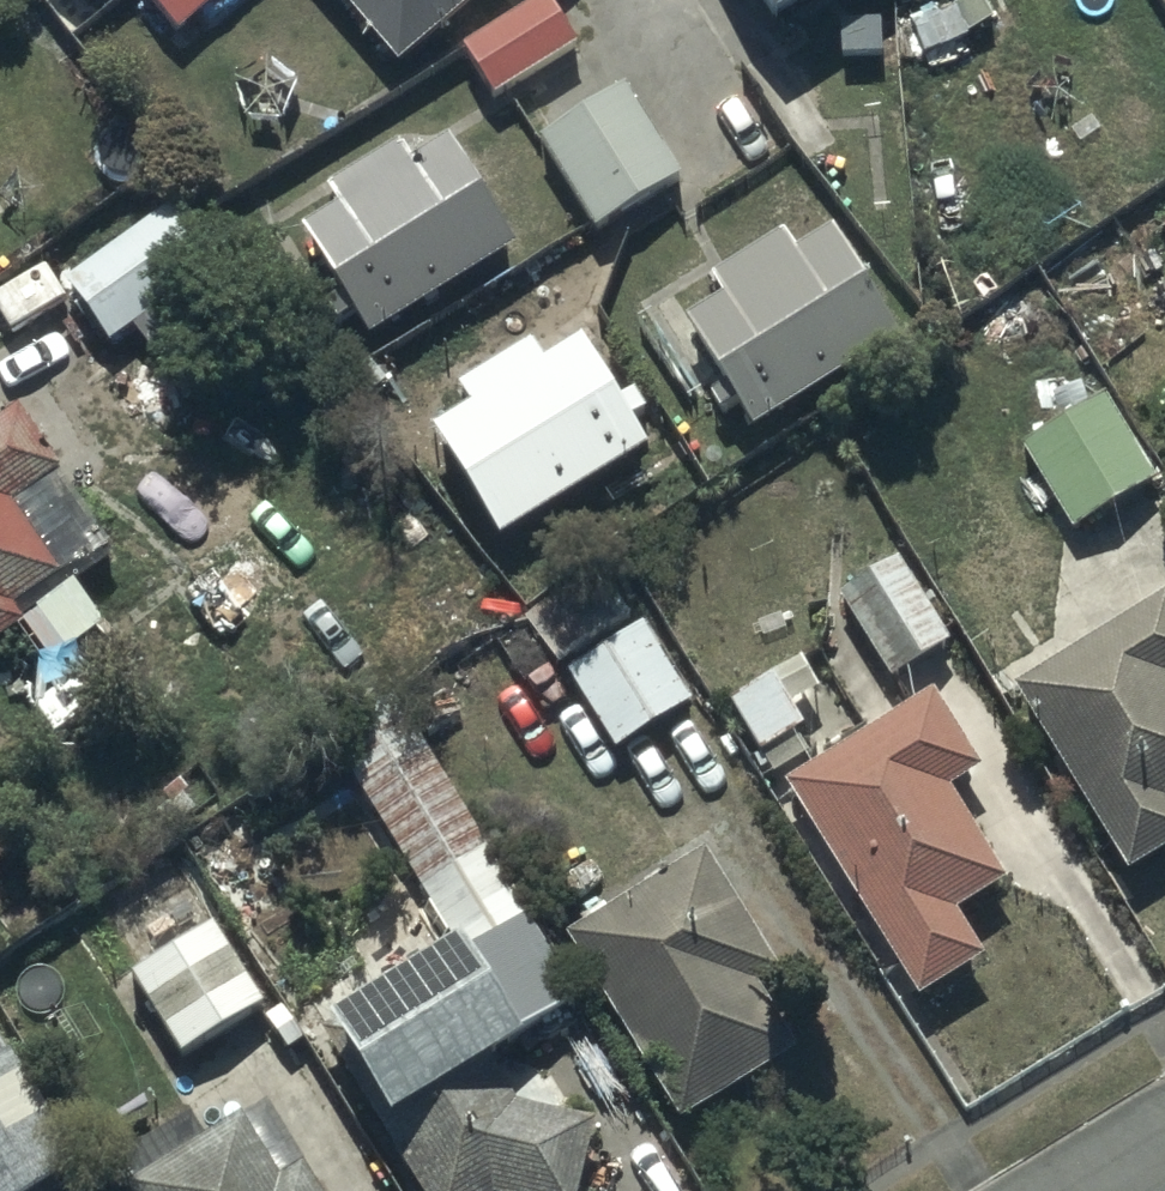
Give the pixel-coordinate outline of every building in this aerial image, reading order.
[(87,18),(109,0),(72,0),(87,18)] [(178,47),(234,0),(139,0),(178,47)] [(398,83),(496,0),(327,0),(398,83)] [(782,56),(869,0),(746,0),(782,56)] [(577,59),(545,4),(460,54),(492,108),(577,59)] [(625,87),(536,143),(592,230),(680,175),(625,87)] [(340,227),(302,250),(333,301),(321,308),(339,339),(355,329),(370,354),(521,263),(454,153),(415,176),(403,157),(326,203),(340,227)] [(173,209),(64,293),(117,360),(225,274),(173,209)] [(724,312),(686,336),(757,447),(902,354),(835,249),(801,270),(788,249),(714,296),(724,312)] [(542,378),(529,358),(458,403),(472,425),(433,449),(451,477),(441,483),(450,496),(459,490),(499,554),(648,461),(634,439),(652,427),(636,402),(618,413),(581,354),(542,378)] [(1100,407),(1020,458),(1074,542),(1154,491),(1100,407)] [(73,608),(65,596),(114,561),(16,422),(0,434),(0,659),(73,608)] [(894,573),(840,613),(897,691),(952,651),(894,573)] [(1016,702),(1133,893),(1164,873),(1164,611),(1016,702)] [(644,629),(567,676),(618,759),(695,712),(644,629)] [(795,666),(724,710),(761,771),(806,744),(793,723),(820,707),(795,666)] [(582,1014),(386,694),(320,734),(458,962),(323,1044),(412,1190),(586,1190),(597,1137),(568,1130),(525,1055),(582,1014)] [(935,700),(783,798),(922,1014),(989,971),(958,923),(1008,891),(953,804),(987,782),(935,700)] [(707,868),(567,952),(680,1140),(802,1067),(762,1001),(781,991),(707,868)] [(209,934),(130,987),(186,1070),(265,1017),(209,934)] [(85,1179),(18,1064),(9,1069),(0,1053),(0,1190),(65,1190),(85,1179)] [(112,1170),(125,1190),(310,1190),(267,1119),(206,1156),(187,1124),(112,1170)]
